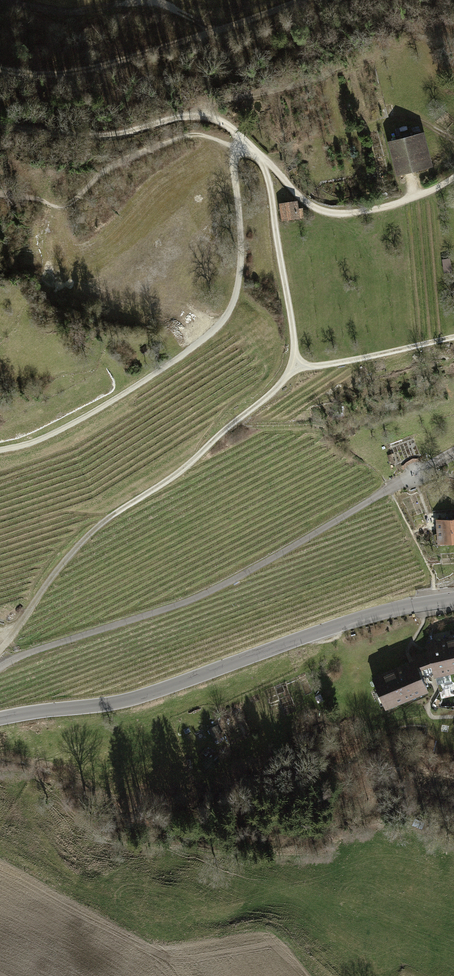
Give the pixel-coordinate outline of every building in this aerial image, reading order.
[(426,129),(386,140),(396,176),(433,166),(426,129)] [(299,199),(280,200),(281,221),(301,220),(299,199)] [(437,521),(439,546),(453,544),(453,519),(437,521)] [(432,648),(442,682),(453,679),(453,641),(432,648)] [(418,663),(376,682),(389,712),(432,693),(418,663)] [(220,724),(212,727),(217,742),(225,739),(220,724)]
